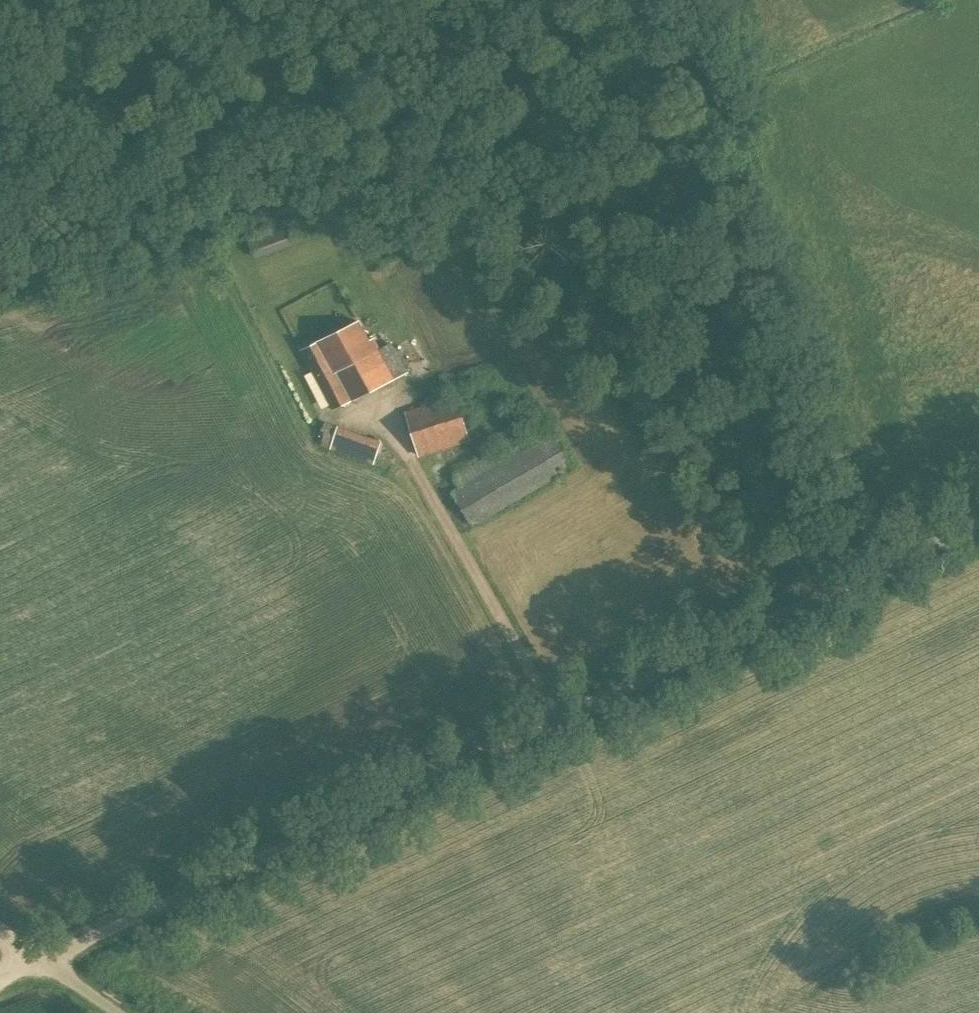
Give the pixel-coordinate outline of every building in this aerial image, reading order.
[(249,240),(255,257),(293,243),(287,227),(249,240)] [(359,321),(311,345),(311,344),(302,349),(333,410),(408,371),(391,341),(380,347),(374,337),(369,340),(359,321)] [(405,411),(418,457),(470,441),(457,395),(405,411)] [(450,492),(472,528),(572,468),(544,420),(453,475),(459,486),(450,492)] [(336,425),(336,426),(325,421),(320,429),(325,431),(321,445),(373,463),(382,441),(336,425)]
